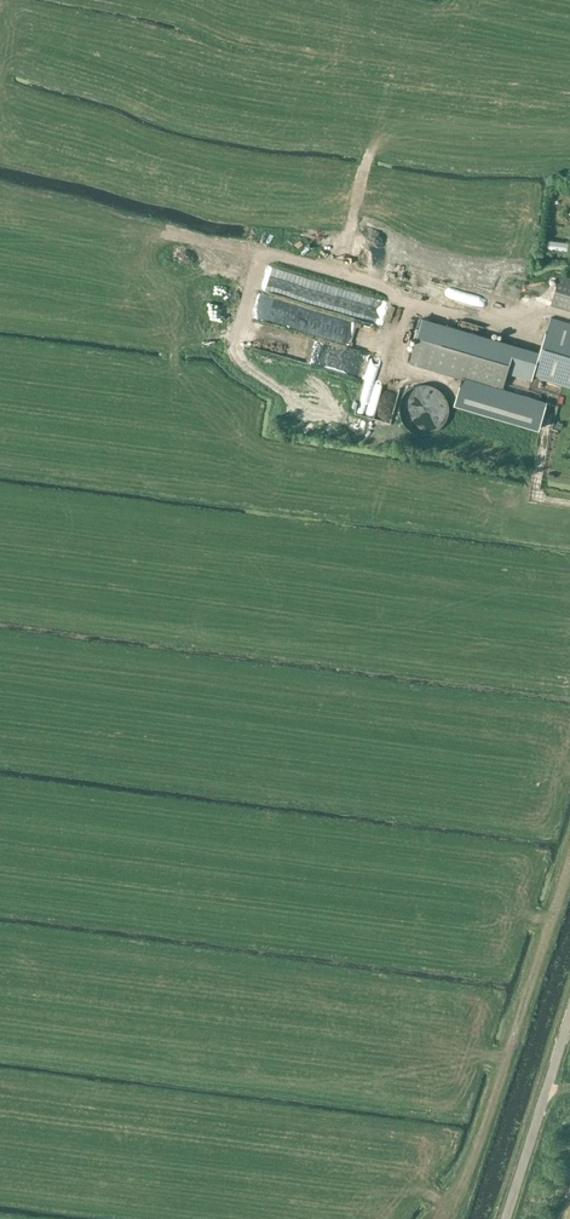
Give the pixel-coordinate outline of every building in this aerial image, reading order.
[(408,273),(405,288),(414,289),(416,274),(408,273)] [(542,275),(526,279),(528,288),(544,285),(542,275)] [(559,275),(550,304),(569,310),(569,278),(559,275)] [(303,301),(310,282),(293,276),(286,295),(303,301)] [(235,300),(250,303),(252,293),(230,288),(226,307),(233,309),(235,300)] [(279,313),(282,304),(261,297),(256,312),(272,317),(274,312),(279,313)] [(502,391),(502,389),(507,373),(515,345),(445,325),(422,318),(408,365),(461,380),(502,391)] [(539,352),(532,376),(569,388),(569,324),(549,318),(539,352)] [(502,391),(461,380),(454,403),(539,429),(547,403),(502,389),(502,391)] [(426,385),(423,385),(421,385),(418,386),(415,387),(412,388),(409,389),(406,392),(404,394),(402,397),(400,400),(399,403),(399,407),(398,410),(399,413),(399,416),(400,419),(401,421),(403,424),(404,426),(407,428),(409,430),(412,432),(415,433),(418,434),(422,435),(425,435),(428,434),(432,433),(435,432),(438,430),(440,428),(442,426),(444,424),(445,421),(446,419),(447,416),(448,413),(448,410),(448,407),(447,403),(446,400),(444,397),(442,394),(440,392),(437,389),(435,388),(432,387),(429,386),(426,385)]
